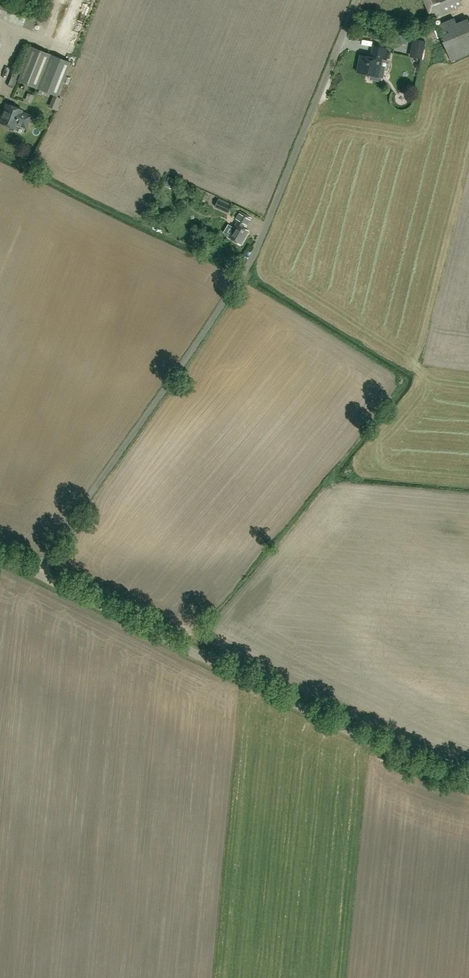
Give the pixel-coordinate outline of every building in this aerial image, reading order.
[(81,0),(75,0),(62,39),(66,41),(65,46),(73,48),(89,0),(84,0),(83,1),(81,0)] [(462,5),(460,0),(424,0),(432,18),(462,5)] [(468,53),(468,20),(468,18),(457,23),(454,17),(436,25),(452,60),(468,53)] [(9,84),(15,86),(20,74),(15,73),(26,44),(7,36),(0,52),(0,70),(12,75),(9,84)] [(415,39),(412,56),(422,57),(425,40),(415,39)] [(382,58),(385,58),(389,59),(390,51),(386,51),(387,47),(374,45),(371,56),(361,54),(357,71),(379,76),(382,58)] [(51,53),(32,46),(19,80),(37,87),(51,53)] [(8,104),(1,122),(15,128),(17,124),(27,128),(31,116),(21,112),(22,110),(7,103),(7,104),(8,104)] [(369,111),(370,118),(379,117),(378,110),(369,111)] [(237,220),(234,226),(231,225),(225,234),(240,243),(249,230),(243,226),(244,225),(246,226),(252,217),(240,210),(235,219),(237,220)]
